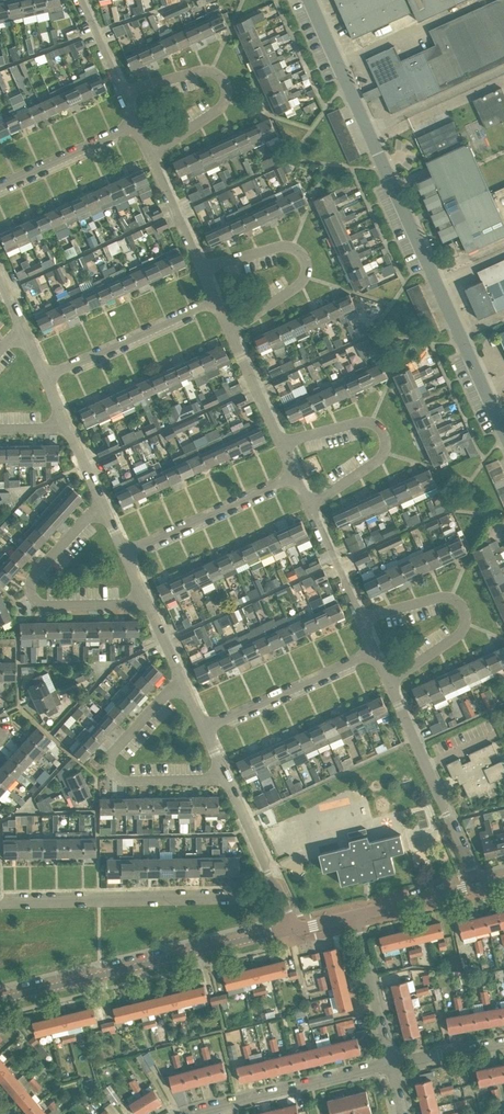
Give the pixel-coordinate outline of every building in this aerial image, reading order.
[(18,0),(12,0),(5,1),(10,21),(23,17),(18,0)] [(23,17),(35,14),(32,0),(18,0),(23,17)] [(35,14),(48,11),(46,0),(32,0),(35,14)] [(48,11),(49,14),(62,11),(61,5),(59,0),(46,0),(48,11)] [(353,39),(414,11),(409,0),(335,0),(353,39)] [(429,30),(436,44),(401,60),(395,46),(367,59),(392,113),(503,63),(503,0),(496,0),(429,30)] [(414,11),(419,21),(457,3),(465,0),(409,0),(414,11)] [(0,3),(0,23),(10,21),(5,1),(0,3)] [(175,7),(178,14),(184,12),(181,5),(175,7)] [(208,12),(208,13),(216,32),(229,26),(226,20),(229,18),(226,11),(223,13),(220,7),(208,12)] [(262,23),(263,26),(269,23),(267,18),(266,19),(263,12),(235,24),(239,34),(255,26),(254,24),(260,21),(261,24),(262,23)] [(216,32),(208,13),(196,18),(198,23),(204,37),(216,32)] [(260,21),(254,24),(255,26),(239,34),(243,43),(259,35),(256,29),(263,26),(262,23),(261,24),(260,21)] [(129,31),(131,30),(128,22),(124,25),(123,23),(113,28),(117,37),(127,33),(129,32),(129,31)] [(204,37),(198,23),(186,29),(192,43),(204,37)] [(181,31),(174,34),(180,48),(192,43),(186,29),(184,26),(180,28),(181,31)] [(81,35),(78,27),(65,33),(69,40),(81,35)] [(174,34),(162,40),(168,53),(180,48),(174,34)] [(262,42),(259,35),(243,43),(247,52),(263,44),(262,42)] [(76,49),(76,51),(86,46),(83,39),(73,43),(76,49)] [(268,39),(262,42),(263,44),(247,52),(252,61),(275,50),(272,43),(270,41),(269,42),(268,39)] [(162,40),(150,45),(156,59),(168,53),(162,40)] [(70,50),(68,45),(57,49),(60,55),(70,50)] [(156,59),(150,45),(139,50),(137,47),(136,47),(144,64),(156,59)] [(144,64),(136,47),(124,52),(132,70),(144,64)] [(60,55),(57,49),(48,53),(51,59),(60,55)] [(278,56),(275,50),(252,61),(256,70),(272,62),(270,60),(276,57),(277,59),(279,59),(280,61),(285,59),(284,56),(283,54),(278,56)] [(16,51),(10,54),(12,61),(19,58),(16,51)] [(283,68),(280,61),(279,59),(277,59),(276,57),(270,60),(272,62),(256,70),(260,79),(283,68)] [(94,94),(106,89),(96,66),(83,72),(94,94)] [(286,74),(283,68),(260,79),(264,88),(280,80),(279,77),(284,75),(285,77),(287,77),(288,79),(294,77),(291,71),(286,74)] [(80,77),(73,81),(82,100),(94,94),(83,72),(79,74),(80,77)] [(284,75),(279,77),(280,80),(264,88),(268,97),(288,87),(285,81),(288,79),(287,77),(285,77),(284,75)] [(82,100),(73,81),(61,86),(61,87),(70,105),(82,100)] [(295,84),(288,87),(268,97),(272,106),(288,98),(287,96),(291,94),(292,93),(298,90),(295,84)] [(70,105),(61,87),(49,93),(58,111),(70,105)] [(486,129),(503,121),(503,93),(502,88),(474,101),(486,129)] [(313,90),(307,93),(309,98),(316,95),(313,90)] [(51,98),(40,103),(46,116),(58,111),(49,93),(51,98)] [(288,98),(272,106),(276,115),(296,106),(293,99),(296,98),(295,95),(294,95),(292,93),(291,94),(287,96),(288,98)] [(34,122),(28,108),(24,100),(12,106),(16,114),(22,127),(34,122)] [(40,103),(28,108),(34,122),(46,116),(40,103)] [(330,120),(342,114),(340,108),(327,114),(330,120)] [(16,114),(4,119),(10,133),(22,127),(16,114)] [(345,120),(342,114),(330,120),(333,126),(345,120)] [(10,133),(4,119),(0,121),(0,137),(10,133)] [(270,119),(258,124),(266,142),(278,137),(270,119)] [(348,126),(345,120),(333,126),(335,132),(348,126)] [(503,236),(503,186),(491,192),(469,143),(465,145),(454,121),(418,137),(426,155),(438,150),(441,156),(427,162),(433,175),(417,182),(444,242),(461,234),(469,252),(503,236)] [(258,124),(246,130),(254,148),(266,142),(258,124)] [(348,126),(335,132),(338,138),(350,132),(348,126)] [(254,148),(246,130),(234,135),(242,153),(254,148)] [(350,132),(338,138),(341,144),(353,138),(350,132)] [(242,153),(234,135),(222,141),(228,154),(235,151),(237,155),(242,153)] [(353,138),(341,144),(344,150),(356,144),(353,138)] [(228,154),(222,141),(210,146),(219,166),(219,165),(230,159),(228,154)] [(356,144),(344,150),(346,156),(359,150),(356,144)] [(210,146),(198,152),(207,171),(219,166),(210,146)] [(361,156),(359,150),(346,156),(349,162),(361,156)] [(198,152),(186,157),(192,171),(193,170),(204,165),(207,171),(198,152)] [(272,157),(276,164),(288,159),(284,152),(272,157)] [(192,171),(186,157),(174,163),(180,176),(187,173),(190,180),(195,178),(196,178),(193,170),(192,171)] [(276,164),(272,157),(260,162),(264,170),(276,164)] [(288,164),(281,167),(284,174),(292,171),(288,164)] [(142,169),(130,175),(138,194),(151,189),(142,169)] [(276,176),(273,170),(266,173),(269,179),(276,176)] [(138,194),(130,175),(118,180),(124,194),(127,200),(138,194)] [(124,194),(118,180),(106,186),(112,199),(124,194)] [(287,188),(296,208),(308,202),(299,183),(292,186),(287,188)] [(106,186),(94,191),(102,210),(103,210),(100,205),(112,199),(106,186)] [(201,190),(199,191),(202,198),(212,193),(210,186),(204,189),(203,187),(200,189),(201,190)] [(296,208),(287,188),(281,191),(284,197),(278,200),(284,213),(296,208)] [(199,191),(198,190),(189,195),(192,202),(202,198),(199,191)] [(94,191),(82,196),(88,210),(90,215),(102,210),(94,191)] [(338,199),(337,198),(334,191),(314,200),(319,210),(335,203),(334,200),(338,199)] [(284,213),(278,200),(275,193),(263,199),(263,200),(266,205),(272,218),(284,213)] [(239,202),(235,194),(233,196),(233,197),(231,199),(234,205),(239,202)] [(88,210),(82,196),(70,202),(78,220),(79,220),(77,215),(88,210)] [(339,197),(337,198),(338,199),(334,200),(335,203),(319,210),(323,219),(343,210),(343,209),(339,210),(337,205),(343,202),(342,200),(341,200),(339,197)] [(272,218),(266,205),(263,200),(251,205),(254,210),(260,224),(272,218)] [(70,202),(58,207),(66,225),(78,220),(70,202)] [(254,210),(251,205),(250,203),(238,208),(239,210),(248,229),(260,224),(254,210)] [(58,207),(46,213),(52,226),(55,232),(67,226),(66,225),(58,207)] [(148,214),(146,215),(149,222),(163,215),(160,207),(150,212),(147,213),(148,214)] [(248,229),(239,210),(227,215),(230,221),(236,235),(248,229)] [(343,210),(323,219),(327,228),(343,221),(342,218),(346,216),(343,210)] [(46,213),(34,218),(43,238),(43,237),(40,232),(52,226),(46,213)] [(343,221),(327,228),(331,237),(348,229),(345,222),(351,220),(350,218),(349,218),(347,215),(346,216),(342,218),(343,221)] [(214,217),(214,218),(224,240),(236,235),(230,221),(224,224),(220,217),(215,219),(214,217)] [(43,238),(34,218),(22,224),(30,242),(28,237),(35,234),(37,240),(43,238)] [(224,240),(214,218),(208,220),(212,229),(206,232),(212,246),(224,240)] [(30,242),(22,224),(10,229),(18,247),(30,242)] [(10,229),(0,234),(0,240),(4,248),(6,253),(18,247),(10,229)] [(351,235),(348,229),(331,237),(335,246),(352,239),(350,236),(351,236),(351,235)] [(141,230),(131,235),(133,240),(144,236),(141,230)] [(158,230),(155,231),(156,232),(153,233),(157,240),(161,238),(159,232),(158,230)] [(352,239),(335,246),(340,255),(356,247),(353,240),(359,238),(358,236),(357,236),(356,233),(351,235),(351,236),(350,236),(352,239)] [(93,235),(86,238),(90,247),(98,244),(93,235)] [(76,247),(74,248),(76,254),(90,248),(87,241),(78,245),(75,246),(76,247)] [(452,258),(459,255),(453,243),(447,246),(452,258)] [(76,254),(74,248),(73,246),(63,251),(67,259),(76,254)] [(367,253),(368,255),(373,253),(372,251),(377,249),(375,246),(371,248),(364,251),(365,254),(367,253)] [(167,257),(173,270),(185,265),(177,247),(165,252),(167,256),(167,257)] [(359,253),(356,247),(340,255),(344,264),(360,257),(359,254),(359,253)] [(360,257),(344,264),(348,273),(364,265),(361,258),(368,255),(367,253),(365,254),(364,251),(359,253),(359,254),(360,257)] [(154,258),(153,258),(161,276),(173,270),(167,257),(155,262),(154,258)] [(161,276),(153,258),(141,264),(143,268),(149,281),(161,276)] [(478,272),(482,281),(466,288),(480,319),(503,308),(503,260),(478,272)] [(72,270),(78,268),(75,261),(69,263),(72,270)] [(386,267),(390,274),(395,272),(392,264),(386,267)] [(29,276),(37,272),(34,265),(26,269),(29,276)] [(364,265),(348,273),(352,282),(368,275),(367,272),(367,271),(364,265)] [(375,271),(376,274),(382,271),(379,265),(372,269),(374,272),(375,271)] [(19,280),(29,276),(26,269),(25,268),(16,272),(19,280)] [(123,268),(116,271),(125,292),(137,287),(131,273),(126,275),(123,268)] [(149,281),(143,268),(131,273),(137,287),(149,281)] [(368,275),(352,282),(356,291),(373,284),(370,276),(376,274),(375,271),(374,272),(372,269),(367,271),(367,272),(368,275)] [(109,275),(112,282),(107,284),(113,298),(125,292),(116,271),(109,275)] [(36,285),(38,284),(35,278),(21,285),(24,292),(34,287),(34,288),(36,287),(36,285)] [(107,284),(95,289),(101,303),(113,298),(107,284)] [(410,295),(422,290),(419,284),(407,289),(410,295)] [(93,285),(81,291),(89,308),(101,303),(95,289),(93,285)] [(422,290),(410,295),(413,302),(425,296),(422,290)] [(81,291),(75,294),(69,296),(77,314),(89,308),(81,291)] [(69,296),(68,294),(56,300),(59,306),(66,319),(77,314),(69,296)] [(338,300),(348,321),(360,316),(350,294),(338,300)] [(428,302),(425,296),(413,302),(415,308),(428,302)] [(338,300),(326,305),(332,319),(338,316),(342,324),(348,321),(338,300)] [(430,308),(428,302),(415,308),(418,314),(430,308)] [(59,306),(53,309),(50,303),(44,305),(46,307),(47,311),(54,325),(66,319),(59,306)] [(332,319),(326,305),(314,310),(322,328),(327,326),(325,322),(332,319)] [(47,311),(46,307),(34,313),(35,316),(41,330),(54,325),(47,311)] [(430,308),(418,314),(421,320),(433,314),(430,308)] [(314,310),(302,316),(308,329),(314,327),(317,331),(322,328),(314,310)] [(436,320),(433,314),(421,320),(424,326),(436,320)] [(302,316),(290,321),(296,335),(299,340),(311,335),(308,329),(302,316)] [(438,326),(436,320),(424,326),(426,332),(438,326)] [(290,321),(278,327),(284,340),(296,335),(290,321)] [(441,332),(438,326),(426,332),(429,338),(441,332)] [(284,340),(278,327),(266,332),(272,346),(274,350),(286,344),(284,340)] [(272,346),(266,332),(254,338),(260,351),(272,346)] [(337,347),(343,344),(340,338),(334,341),(337,347)] [(209,351),(216,364),(228,359),(222,345),(209,351)] [(209,351),(198,356),(206,374),(217,368),(216,364),(209,351)] [(336,361),(339,360),(336,354),(323,359),(326,366),(334,362),(335,363),(337,362),(336,361)] [(206,374),(198,356),(186,362),(192,375),(194,379),(206,374)] [(286,371),(295,367),(292,360),(283,364),(281,365),(280,365),(281,366),(284,372),(286,371)] [(368,365),(376,383),(388,378),(380,360),(368,365)] [(186,362),(174,367),(180,381),(186,378),(188,381),(194,379),(192,375),(186,362)] [(376,383),(368,365),(356,371),(364,389),(376,383)] [(180,381),(174,367),(162,373),(170,391),(170,392),(182,387),(180,381)] [(411,368),(394,376),(398,385),(415,377),(414,375),(411,368)] [(272,377),(278,375),(275,369),(269,371),(272,377)] [(364,389),(356,371),(344,376),(352,394),(364,389)] [(170,391),(162,373),(150,378),(156,391),(159,399),(167,395),(166,392),(170,391)] [(415,377),(398,385),(403,394),(419,386),(416,380),(423,377),(422,374),(420,375),(419,373),(414,375),(415,377)] [(289,382),(291,381),(288,376),(275,382),(277,388),(286,383),(287,385),(289,384),(289,382)] [(352,394),(344,376),(332,382),(333,386),(334,386),(340,399),(352,394)] [(156,391),(150,378),(138,383),(144,397),(156,391)] [(144,397),(138,383),(126,389),(134,407),(140,404),(142,407),(147,404),(144,397)] [(228,390),(225,391),(226,392),(228,397),(242,391),(239,383),(229,388),(227,389),(228,390)] [(334,386),(333,386),(322,391),(328,405),(340,399),(334,386)] [(422,392),(419,386),(403,394),(407,403),(423,396),(422,393),(422,392)] [(434,387),(427,390),(428,393),(430,392),(431,395),(437,392),(434,387)] [(126,389),(114,394),(122,412),(134,407),(126,389)] [(427,390),(422,392),(422,393),(423,396),(407,403),(411,412),(427,405),(424,398),(431,395),(430,392),(428,393),(427,390)] [(322,391),(310,396),(316,410),(328,405),(322,391)] [(228,397),(226,392),(218,395),(221,400),(228,397)] [(308,392),(296,398),(304,416),(316,410),(310,396),(308,392)] [(122,412),(114,394),(102,400),(110,417),(122,412)] [(218,402),(215,395),(206,399),(203,400),(204,401),(202,402),(204,408),(218,402)] [(234,399),(237,406),(238,407),(247,402),(244,395),(234,399)] [(304,416),(296,398),(284,403),(286,407),(285,407),(292,421),(304,416)] [(102,400),(90,405),(98,423),(110,417),(102,400)] [(180,411),(182,409),(179,403),(170,407),(177,421),(181,419),(178,413),(180,412),(180,411)] [(225,414),(230,412),(228,407),(226,403),(221,406),(222,409),(225,414)] [(187,416),(194,413),(190,404),(184,407),(187,416)] [(98,423),(90,405),(78,411),(84,425),(85,425),(86,428),(98,423)] [(430,411),(427,405),(411,412),(415,421),(431,414),(430,411)] [(435,408),(430,411),(431,414),(415,421),(419,430),(435,422),(432,416),(439,413),(438,410),(437,411),(435,408)] [(186,421),(189,428),(199,423),(196,417),(186,421)] [(189,428),(186,421),(172,428),(173,430),(175,434),(189,428)] [(146,434),(157,429),(154,424),(153,422),(143,427),(146,434)] [(244,426),(253,446),(265,440),(259,427),(252,430),(248,422),(243,424),(244,426)] [(435,422),(419,430),(423,439),(439,432),(438,429),(435,422)] [(253,446),(244,426),(232,432),(241,451),(253,446)] [(439,432),(423,439),(427,448),(443,441),(440,434),(447,431),(446,428),(445,429),(443,426),(438,429),(439,432)] [(133,431),(131,432),(132,434),(130,435),(132,441),(144,436),(141,429),(134,432),(133,431)] [(133,431),(122,436),(125,444),(132,441),(130,435),(132,434),(131,432),(133,431)] [(232,431),(220,436),(229,457),(241,451),(232,432),(232,431)] [(102,438),(105,444),(105,446),(108,445),(107,443),(110,442),(110,441),(107,435),(102,438)] [(158,441),(155,435),(148,438),(151,444),(158,441)] [(217,445),(211,448),(217,462),(229,457),(220,436),(214,439),(217,445)] [(164,441),(162,442),(164,447),(163,448),(167,456),(170,454),(167,447),(169,446),(166,438),(163,439),(164,441)] [(467,449),(475,446),(472,438),(464,442),(466,447),(467,449)] [(116,439),(110,441),(110,442),(107,443),(108,445),(105,446),(108,452),(120,446),(116,439)] [(443,441),(427,448),(431,457),(447,450),(446,447),(443,441)] [(140,450),(142,449),(139,442),(131,446),(136,454),(138,453),(140,452),(140,450)] [(208,442),(196,448),(205,468),(217,462),(211,448),(208,442)] [(105,446),(105,444),(95,448),(99,456),(108,452),(105,446)] [(32,460),(31,445),(18,446),(19,465),(19,460),(32,460)] [(45,465),(44,445),(31,445),(32,460),(32,465),(45,465)] [(44,445),(45,465),(45,467),(45,478),(51,478),(50,467),(51,467),(51,460),(58,460),(58,445),(44,445)] [(447,450),(431,457),(435,466),(451,459),(448,452),(455,449),(454,446),(453,447),(452,445),(446,447),(447,450)] [(19,465),(18,446),(5,446),(5,461),(5,466),(19,465)] [(205,468),(196,448),(184,453),(193,473),(205,468)] [(104,468),(114,463),(119,461),(115,453),(101,460),(104,468)] [(193,473),(184,453),(172,459),(175,465),(181,479),(193,473)] [(489,470),(501,465),(498,459),(486,465),(489,470)] [(181,479),(175,465),(163,470),(169,484),(181,479)] [(501,465),(489,470),(491,476),(503,471),(501,465)] [(169,484),(163,470),(156,473),(153,466),(148,469),(157,490),(169,484)] [(157,490),(148,469),(136,475),(145,495),(157,490)] [(430,469),(417,474),(425,492),(437,487),(438,487),(436,483),(430,469)] [(503,471),(491,476),(494,482),(503,478),(503,472),(503,471)] [(425,492),(417,474),(405,480),(413,498),(425,492)] [(145,495),(136,475),(124,480),(133,500),(145,495)] [(494,482),(497,488),(503,485),(503,478),(494,482)] [(133,500),(124,480),(112,486),(121,506),(133,500)] [(405,480),(393,485),(401,503),(413,498),(405,480)] [(55,491),(58,487),(52,482),(49,486),(55,491)] [(57,493),(73,508),(82,498),(66,483),(57,493)] [(393,485),(381,491),(389,508),(401,503),(393,485)] [(39,494),(35,490),(26,500),(30,504),(39,494)] [(389,508),(381,491),(369,496),(377,514),(389,508)] [(5,504),(13,500),(9,492),(0,492),(0,496),(2,499),(3,502),(4,501),(5,504)] [(57,493),(48,503),(64,517),(73,508),(57,493)] [(369,496),(357,502),(365,519),(377,514),(369,496)] [(357,502),(345,507),(352,522),(353,525),(365,519),(357,502)] [(437,505),(434,506),(438,514),(447,510),(443,502),(437,505)] [(64,517),(48,503),(44,508),(49,512),(44,517),(41,514),(55,527),(64,517)] [(21,514),(22,512),(17,507),(12,513),(15,516),(17,514),(20,517),(22,515),(21,514)] [(352,522),(345,507),(333,513),(340,527),(352,522)] [(22,515),(20,517),(25,521),(29,518),(22,512),(21,514),(22,515)] [(41,514),(32,524),(46,537),(55,527),(41,514)] [(409,520),(406,521),(409,527),(421,522),(417,514),(410,517),(408,518),(409,520)] [(440,518),(443,525),(451,521),(448,514),(440,518)] [(440,525),(437,519),(426,524),(429,530),(440,525)] [(302,521),(289,526),(297,544),(298,545),(310,540),(302,521)] [(32,524),(23,534),(38,547),(46,537),(32,524)] [(297,544),(289,526),(277,532),(285,549),(297,544)] [(385,530),(382,531),(385,538),(390,535),(386,528),(384,529),(385,530)] [(416,537),(419,536),(416,529),(411,531),(415,540),(417,539),(416,537)] [(376,542),(385,538),(382,531),(373,536),(376,542)] [(446,537),(448,542),(455,558),(468,553),(458,531),(446,537)] [(11,537),(5,532),(3,533),(4,534),(3,536),(8,541),(11,537)] [(285,549),(277,532),(265,537),(273,555),(285,549)] [(360,533),(346,539),(345,539),(352,553),(362,548),(359,542),(361,541),(360,539),(362,539),(360,533)] [(26,537),(18,547),(29,557),(38,547),(23,534),(26,537)] [(390,541),(393,548),(405,542),(402,535),(390,541)] [(417,539),(415,540),(418,547),(423,545),(419,536),(416,537),(417,539)] [(265,537),(253,543),(261,560),(273,555),(265,537)] [(393,548),(390,541),(378,547),(381,553),(393,548)] [(493,550),(498,547),(496,541),(474,550),(478,560),(494,552),(493,550)] [(455,558),(448,542),(436,547),(443,564),(455,558)] [(261,560),(253,543),(241,548),(248,562),(249,565),(261,560)] [(29,557),(18,547),(9,556),(20,566),(29,557)] [(443,564),(436,547),(424,553),(431,569),(443,564)] [(498,561),(503,559),(503,558),(502,552),(501,549),(500,550),(498,547),(493,550),(494,552),(478,560),(482,569),(498,561)] [(241,548),(229,554),(236,567),(248,562),(241,548)] [(372,559),(368,550),(354,557),(358,566),(367,561),(372,559)] [(9,556),(4,552),(0,557),(0,566),(11,576),(20,566),(9,556)] [(431,569),(424,553),(412,558),(419,575),(431,569)] [(236,567),(229,554),(217,559),(225,577),(226,578),(238,572),(236,567)] [(322,567),(318,558),(308,562),(309,563),(306,564),(307,566),(305,567),(308,573),(322,567)] [(412,558),(400,564),(407,580),(419,575),(412,558)] [(217,559),(205,564),(212,578),(213,582),(225,577),(217,559)] [(372,568),(375,566),(372,559),(367,561),(370,569),(372,568)] [(498,561),(482,569),(486,578),(502,570),(501,568),(498,561)] [(205,564),(193,570),(202,588),(213,582),(212,578),(205,564)] [(400,564),(388,569),(395,585),(407,580),(400,564)] [(395,585),(388,569),(381,572),(378,565),(372,568),(375,575),(383,591),(395,585)] [(0,566),(0,584),(2,586),(11,576),(0,566)] [(305,574),(302,566),(294,570),(298,578),(305,574)] [(501,568),(502,570),(486,578),(490,587),(503,580),(503,575),(503,573),(503,567),(501,568)] [(193,570),(181,575),(188,589),(193,587),(195,591),(202,588),(193,570)] [(298,578),(294,570),(284,574),(285,574),(283,575),(283,576),(281,578),(284,584),(298,578)] [(317,582),(318,583),(327,579),(324,571),(314,575),(317,582)] [(181,575),(169,581),(176,594),(178,599),(179,601),(191,595),(188,589),(181,575)] [(383,591),(375,575),(364,580),(371,596),(383,591)] [(272,583),(274,588),(281,585),(277,578),(271,580),(272,583)] [(259,586),(261,585),(258,579),(253,581),(257,589),(260,588),(259,586)] [(490,587),(494,596),(503,591),(503,580),(490,587)] [(176,594),(169,581),(157,586),(166,605),(178,599),(176,594)] [(274,588),(272,583),(266,585),(268,591),(274,588)] [(260,588),(257,589),(260,595),(265,593),(261,585),(259,586),(260,588)] [(494,596),(498,605),(503,602),(503,591),(494,596)] [(336,599),(330,602),(328,598),(323,600),(324,603),(333,621),(345,616),(339,602),(338,602),(336,599)] [(333,621),(324,603),(313,609),(315,614),(321,627),(333,621)] [(255,610),(253,605),(246,608),(249,613),(255,610)] [(5,607),(0,609),(0,624),(11,619),(5,607)] [(243,615),(245,614),(242,608),(228,614),(232,623),(232,624),(239,621),(239,620),(242,619),(241,618),(244,617),(243,615)] [(187,619),(189,618),(186,611),(182,613),(185,619),(182,621),(183,623),(176,626),(179,632),(188,627),(186,622),(188,621),(187,619)] [(321,627),(315,614),(309,616),(306,611),(300,613),(301,615),(303,619),(309,632),(321,627)] [(221,618),(225,627),(232,623),(228,614),(221,618)] [(303,619),(301,615),(289,620),(291,624),(297,638),(309,632),(303,619)] [(274,619),(262,624),(273,649),(285,643),(279,630),(274,619)] [(124,620),(111,621),(111,636),(124,635),(124,620)] [(137,620),(124,620),(124,635),(138,635),(137,620)] [(72,636),(71,621),(59,622),(59,637),(72,636)] [(85,621),(71,621),(72,636),(72,641),(85,641),(85,621)] [(99,621),(85,621),(85,641),(99,641),(99,636),(99,621)] [(111,621),(99,621),(99,636),(111,636),(111,621)] [(32,637),(32,622),(19,622),(19,637),(32,637)] [(45,622),(32,622),(32,637),(33,647),(36,647),(38,646),(38,637),(46,637),(45,622)] [(59,637),(59,622),(45,622),(46,637),(51,637),(51,642),(59,642),(59,637)] [(204,625),(211,639),(216,636),(210,622),(204,625)] [(273,649),(262,624),(250,630),(253,637),(261,654),(273,649)] [(297,638),(291,624),(279,630),(285,643),(297,638)] [(195,638),(193,639),(196,646),(200,644),(198,640),(208,635),(204,625),(194,630),(197,636),(195,637),(195,638)] [(197,636),(194,630),(180,636),(184,644),(193,639),(195,638),(195,637),(197,636)] [(253,637),(241,642),(249,660),(261,654),(253,637)] [(14,639),(1,639),(1,647),(15,646),(14,639)] [(249,660),(241,642),(229,648),(231,652),(237,665),(249,660)] [(497,650),(485,656),(492,672),(503,667),(503,666),(497,650)] [(231,652),(219,657),(225,671),(237,665),(231,652)] [(225,671),(219,657),(217,654),(206,659),(205,657),(204,657),(213,676),(225,671)] [(492,672),(485,656),(473,661),(480,678),(492,672)] [(138,670),(153,683),(162,673),(151,663),(146,669),(141,665),(142,664),(133,657),(127,660),(138,670)] [(199,659),(201,665),(194,668),(200,682),(213,676),(204,657),(199,659)] [(480,678),(473,661),(461,666),(468,683),(480,678)] [(1,662),(2,680),(16,680),(15,662),(1,662)] [(120,672),(122,670),(117,665),(113,668),(120,675),(122,673),(120,672)] [(461,666),(449,672),(456,689),(468,683),(461,666)] [(122,673),(120,675),(125,679),(128,675),(122,670),(120,672),(122,673)] [(153,683),(138,670),(129,679),(130,680),(144,693),(153,683)] [(90,671),(81,675),(82,678),(84,677),(85,680),(93,676),(90,671)] [(456,689),(449,672),(437,677),(445,694),(456,689)] [(437,677),(425,683),(433,700),(435,704),(447,699),(445,694),(437,677)] [(129,687),(124,692),(136,702),(144,693),(130,680),(126,684),(129,687)] [(33,700),(49,693),(43,681),(33,685),(27,688),(33,700)] [(433,700),(425,683),(413,688),(420,705),(433,700)] [(102,691),(100,693),(107,699),(110,695),(103,688),(101,690),(102,691)] [(136,702),(124,692),(120,688),(110,698),(115,703),(127,713),(136,702)] [(490,698),(492,697),(489,689),(484,692),(488,701),(490,700),(490,698)] [(49,693),(33,700),(39,713),(45,710),(48,716),(57,711),(49,693)] [(377,719),(389,714),(381,696),(369,702),(377,719)] [(490,700),(488,701),(491,708),(496,706),(492,697),(490,698),(490,700)] [(466,709),(468,708),(465,700),(460,703),(464,712),(466,711),(466,709)] [(377,719),(369,702),(357,707),(365,724),(377,719)] [(127,713),(115,703),(107,712),(118,722),(127,713)] [(85,710),(87,709),(81,704),(78,707),(84,713),(86,711),(85,710)] [(357,707),(345,713),(356,736),(357,739),(362,737),(358,728),(365,724),(357,707)] [(472,716),(468,708),(466,709),(466,711),(464,712),(467,719),(472,716)] [(86,711),(84,713),(89,717),(92,714),(87,709),(85,710),(86,711)] [(442,720),(444,718),(441,711),(436,714),(440,722),(442,721),(442,720)] [(118,722),(107,712),(102,718),(97,713),(93,718),(109,732),(118,722)] [(345,713),(333,718),(342,737),(344,742),(356,736),(345,713)] [(109,732),(93,718),(92,718),(97,723),(89,732),(101,742),(109,732)] [(330,743),(342,737),(333,718),(321,723),(330,743)] [(448,728),(444,718),(442,720),(442,721),(440,722),(443,730),(448,728)] [(443,730),(440,722),(430,726),(434,734),(443,730)] [(67,730),(69,728),(64,723),(60,727),(66,733),(68,731),(67,730)] [(321,723),(309,729),(318,748),(330,743),(321,723)] [(28,737),(45,753),(50,748),(46,744),(51,739),(37,727),(28,737)] [(68,731),(66,733),(71,738),(75,734),(69,728),(67,730),(68,731)] [(309,729),(298,734),(305,752),(306,754),(318,748),(309,729)] [(89,732),(81,742),(92,752),(101,742),(89,732)] [(305,752),(298,734),(286,740),(294,757),(305,752)] [(45,753),(28,737),(19,747),(33,759),(37,754),(41,758),(45,753)] [(375,750),(385,746),(382,739),(372,744),(375,750)] [(294,757),(286,740),(273,745),(281,763),(294,757)] [(92,752),(81,742),(72,752),(83,762),(92,752)] [(493,743),(492,742),(469,754),(472,759),(462,764),(459,758),(447,764),(454,779),(460,776),(469,798),(478,794),(480,797),(489,792),(490,796),(500,791),(494,780),(503,775),(503,758),(488,765),(484,757),(497,751),(493,743)] [(273,745),(261,751),(270,768),(281,763),(273,745)] [(37,762),(33,759),(19,747),(10,756),(28,772),(37,762)] [(270,768),(261,751),(250,756),(258,774),(270,768)] [(53,759),(51,758),(53,756),(48,752),(44,756),(51,761),(53,759)] [(20,773),(25,778),(27,775),(29,773),(28,772),(10,756),(2,766),(15,778),(20,773)] [(61,764),(53,756),(51,758),(53,759),(51,761),(57,768),(61,764)] [(258,774),(250,756),(237,762),(246,780),(258,774)] [(74,772),(69,761),(57,773),(59,779),(61,778),(65,786),(60,788),(63,793),(85,782),(79,770),(74,772)] [(2,766),(0,768),(0,783),(6,788),(15,778),(2,766)] [(45,780),(41,776),(37,780),(41,784),(45,780)] [(292,786),(289,787),(292,792),(302,787),(300,781),(294,784),(291,785),(292,786)] [(65,798),(74,794),(77,801),(91,795),(85,782),(63,793),(65,798)] [(33,793),(37,788),(33,784),(28,789),(33,793)] [(16,797),(17,795),(12,790),(8,794),(15,800),(17,798),(16,797)] [(281,798),(277,790),(267,795),(271,803),(281,798)] [(25,802),(17,795),(16,797),(17,798),(15,800),(21,806),(25,802)] [(178,797),(178,812),(178,817),(189,817),(189,826),(192,826),(192,824),(194,824),(194,817),(192,817),(192,812),(191,796),(178,797)] [(205,811),(204,796),(191,796),(192,812),(205,811)] [(218,796),(204,796),(205,811),(205,816),(217,816),(217,818),(228,818),(224,810),(218,810),(218,796)] [(269,804),(265,796),(256,801),(259,808),(269,804)] [(152,812),(152,797),(139,798),(139,813),(139,819),(141,819),(145,818),(145,813),(152,812)] [(165,797),(152,797),(152,812),(165,812),(165,797)] [(178,812),(178,797),(165,797),(165,812),(165,818),(168,818),(171,818),(171,812),(178,812)] [(113,813),(113,798),(99,798),(99,814),(113,813)] [(126,798),(113,798),(113,813),(126,813),(126,798)] [(139,813),(139,798),(126,798),(126,813),(139,813)] [(42,802),(41,800),(36,802),(39,811),(52,808),(49,802),(45,804),(44,801),(42,802)] [(5,805),(2,809),(8,815),(12,811),(5,805)] [(15,815),(15,819),(15,824),(16,824),(26,824),(26,825),(29,825),(29,823),(32,823),(32,815),(15,815)] [(498,854),(494,835),(490,820),(485,821),(487,830),(480,832),(482,838),(486,857),(498,854)] [(367,833),(366,828),(348,833),(349,837),(367,833)] [(95,838),(88,838),(88,833),(86,832),(81,832),(82,838),(82,856),(95,856),(95,838)] [(494,835),(498,854),(503,852),(503,832),(494,835)] [(401,834),(370,842),(368,836),(350,840),(351,846),(320,853),(324,871),(338,868),(342,884),(359,880),(360,882),(366,880),(366,881),(373,879),(379,877),(379,875),(396,871),(391,855),(405,851),(401,834)] [(43,857),(42,838),(29,839),(29,857),(43,857)] [(55,838),(42,838),(43,857),(56,856),(55,838)] [(68,838),(55,838),(56,856),(69,856),(68,838)] [(82,838),(68,838),(69,856),(82,856),(82,838)] [(16,857),(16,839),(2,839),(3,857),(16,857)] [(29,839),(16,839),(16,857),(29,857),(29,839)] [(303,846),(304,855),(316,853),(315,844),(303,846)] [(195,854),(195,853),(185,853),(185,858),(186,876),(199,875),(199,854),(195,854)] [(201,857),(201,854),(199,854),(199,875),(212,875),(212,857),(201,857)] [(133,855),(123,856),(120,856),(120,859),(120,877),(133,877),(133,859),(133,855)] [(238,856),(225,857),(225,875),(239,874),(238,856)] [(225,857),(212,857),(212,875),(225,875),(225,857)] [(146,858),(133,859),(133,877),(146,876),(146,858)] [(159,858),(146,858),(146,876),(159,876),(159,858)] [(173,876),(172,858),(159,858),(159,876),(173,876)] [(186,876),(185,858),(172,858),(173,876),(186,876)] [(120,877),(120,859),(106,859),(106,877),(120,877)] [(499,912),(485,915),(489,930),(502,927),(499,912)] [(485,915),(472,918),(476,933),(489,930),(485,915)] [(476,933),(472,918),(458,922),(462,937),(476,933)] [(441,921),(426,925),(429,939),(445,935),(441,921)] [(426,925),(411,929),(414,942),(429,939),(426,925)] [(411,929),(396,932),(399,946),(414,942),(411,929)] [(396,932),(381,936),(384,950),(399,946),(396,932)] [(446,941),(439,943),(441,950),(448,948),(446,941)] [(329,965),(342,962),(338,947),(325,950),(329,965)] [(319,952),(312,954),(313,960),(320,959),(319,952)] [(386,956),(387,963),(394,962),(392,955),(386,956)] [(285,960),(270,964),(273,977),(289,973),(285,960)] [(342,962),(329,965),(333,980),(345,977),(342,962)] [(273,977),(270,964),(255,967),(258,981),(273,977)] [(255,967),(240,971),(244,984),(258,981),(255,967)] [(298,977),(298,976),(296,970),(290,972),(292,979),(298,977)] [(244,984),(240,971),(225,975),(230,995),(245,991),(244,984)] [(423,977),(425,985),(433,983),(430,975),(423,977)] [(349,992),(345,977),(333,980),(336,995),(349,992)] [(396,998),(411,994),(407,980),(392,984),(396,998)] [(266,985),(259,987),(261,994),(268,992),(266,985)] [(189,989),(192,1003),(207,999),(204,986),(189,989)] [(261,994),(259,987),(253,988),(255,996),(261,994)] [(442,999),(440,987),(434,988),(437,1000),(442,999)] [(189,989),(174,993),(177,1006),(192,1003),(189,989)] [(349,992),(336,995),(340,1011),(353,1007),(349,992)] [(174,993),(159,997),(163,1010),(177,1006),(174,993)] [(219,995),(223,1011),(230,1009),(226,993),(219,995)] [(414,1007),(411,994),(396,998),(399,1011),(414,1007)] [(217,995),(210,997),(214,1013),(221,1011),(217,995)] [(163,1010),(159,997),(145,1000),(148,1014),(163,1010)] [(310,1001),(314,1009),(322,1006),(319,998),(310,1001)] [(148,1014),(145,1000),(130,1004),(133,1017),(148,1014)] [(133,1017),(130,1004),(115,1008),(118,1021),(133,1017)] [(332,1006),(325,1007),(327,1014),(334,1012),(332,1006)] [(94,1007),(79,1011),(82,1024),(97,1020),(94,1007)] [(414,1007),(399,1011),(403,1024),(417,1021),(414,1007)] [(488,1010),(491,1025),(503,1023),(503,1021),(501,1007),(488,1010)] [(491,1025),(488,1010),(475,1012),(478,1028),(491,1025)] [(82,1024),(79,1011),(64,1015),(67,1028),(69,1034),(75,1033),(84,1031),(82,1024)] [(185,1011),(179,1012),(181,1020),(183,1030),(189,1028),(187,1018),(185,1011)] [(181,1020),(179,1012),(172,1014),(174,1021),(181,1020)] [(478,1028),(475,1012),(461,1015),(464,1030),(478,1028)] [(67,1028),(64,1015),(49,1019),(52,1031),(67,1028)] [(464,1030),(461,1015),(447,1017),(450,1033),(464,1030)] [(313,1026),(321,1023),(320,1017),(311,1019),(313,1026)] [(155,1018),(149,1019),(151,1027),(157,1025),(155,1018)] [(355,1026),(353,1018),(343,1021),(344,1027),(345,1028),(355,1026)] [(52,1031),(49,1019),(34,1022),(37,1035),(52,1031)] [(151,1027),(149,1019),(143,1021),(145,1028),(151,1027)] [(114,1021),(108,1022),(110,1029),(111,1034),(117,1032),(114,1021)] [(421,1034),(417,1021),(403,1024),(406,1038),(421,1034)] [(110,1029),(108,1022),(101,1024),(103,1031),(110,1029)] [(166,1025),(168,1031),(174,1029),(172,1023),(166,1025)] [(69,1034),(62,1036),(64,1042),(70,1041),(69,1034)] [(29,1040),(43,1058),(49,1053),(34,1036),(29,1040)] [(344,1041),(348,1056),(361,1052),(358,1037),(344,1041)] [(362,1039),(364,1045),(371,1044),(369,1037),(362,1039)] [(344,1041),(331,1044),(334,1059),(348,1056),(344,1041)] [(238,1057),(236,1044),(228,1046),(231,1059),(238,1057)] [(334,1059),(331,1044),(318,1047),(321,1062),(334,1059)] [(318,1047),(304,1051),(308,1065),(321,1062),(318,1047)] [(304,1051),(291,1054),(295,1069),(308,1065),(304,1051)] [(13,1063),(18,1058),(14,1053),(9,1058),(13,1063)] [(152,1070),(146,1060),(142,1053),(136,1057),(146,1073),(152,1070)] [(295,1069),(291,1054),(278,1057),(281,1072),(295,1069)] [(152,1070),(161,1064),(156,1055),(146,1060),(152,1070)] [(281,1072),(278,1057),(264,1060),(268,1075),(281,1072)] [(18,1058),(13,1063),(17,1068),(23,1063),(18,1058)] [(268,1075),(264,1060),(251,1064),(255,1078),(268,1075)] [(210,1065),(214,1080),(227,1076),(223,1061),(210,1065)] [(255,1078),(251,1064),(237,1067),(241,1082),(255,1078)] [(491,1067),(494,1082),(503,1080),(503,1064),(491,1067)] [(214,1080),(210,1065),(196,1068),(200,1083),(214,1080)] [(8,1067),(0,1074),(0,1078),(8,1087),(18,1079),(8,1067)] [(494,1082),(491,1067),(477,1070),(480,1085),(494,1082)] [(196,1068),(183,1072),(187,1087),(200,1083),(196,1068)] [(187,1087),(183,1072),(170,1076),(174,1090),(187,1087)] [(431,1079),(431,1080),(434,1079),(432,1072),(420,1074),(422,1081),(431,1079)] [(32,1087),(38,1082),(34,1076),(28,1082),(32,1087)] [(138,1084),(134,1078),(129,1082),(132,1087),(138,1084)] [(28,1091),(18,1079),(8,1087),(18,1099),(28,1091)] [(94,1088),(91,1079),(82,1081),(85,1090),(94,1088)] [(431,1079),(422,1081),(417,1083),(420,1096),(434,1093),(431,1080),(431,1079)] [(38,1082),(32,1087),(37,1092),(42,1087),(38,1082)] [(141,1089),(138,1084),(132,1087),(136,1093),(141,1089)] [(121,1099),(110,1085),(104,1088),(116,1104),(121,1099)] [(154,1089),(142,1096),(150,1109),(162,1101),(154,1089)] [(372,1113),(370,1105),(369,1106),(367,1099),(369,1098),(367,1090),(343,1096),(343,1098),(336,1100),(336,1098),(328,1100),(332,1113),(344,1113),(354,1112),(354,1113),(369,1113),(372,1113)] [(28,1091),(18,1099),(28,1111),(38,1103),(28,1091)] [(438,1106),(434,1093),(420,1096),(423,1110),(438,1106)] [(142,1096),(130,1104),(137,1113),(143,1113),(150,1109),(142,1096)] [(108,1099),(103,1104),(111,1111),(116,1107),(108,1099)] [(456,1108),(467,1105),(466,1099),(455,1102),(456,1108)] [(58,1105),(54,1100),(48,1105),(52,1110),(58,1105)] [(485,1101),(478,1102),(480,1111),(482,1113),(487,1112),(485,1101)] [(38,1103),(28,1111),(30,1113),(48,1113),(38,1103)] [(286,1113),(299,1113),(297,1104),(284,1107),(286,1113)]
